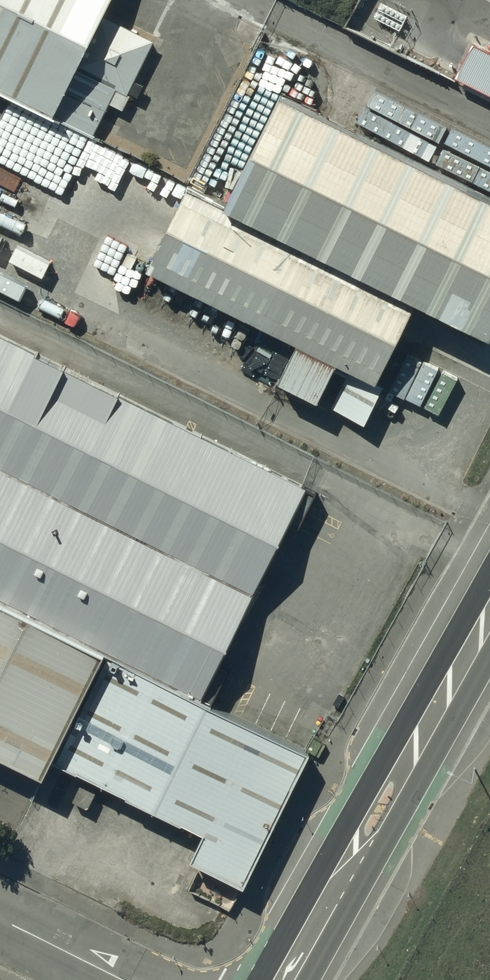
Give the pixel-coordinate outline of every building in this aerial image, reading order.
[(95,116),(145,18),(109,0),(0,0),(0,69),(95,116)] [(473,42),(457,74),(489,91),(489,50),(473,42)] [(193,171),(395,271),(463,304),(489,250),(489,185),(246,65),(193,171)] [(193,171),(164,156),(124,237),(355,351),(395,271),(193,171)] [(86,627),(192,679),(300,463),(0,314),(0,584),(86,627)] [(25,751),(35,731),(86,627),(0,584),(0,739),(25,751)] [(192,679),(86,627),(35,731),(196,812),(182,840),(236,867),(303,734),(192,679)]
